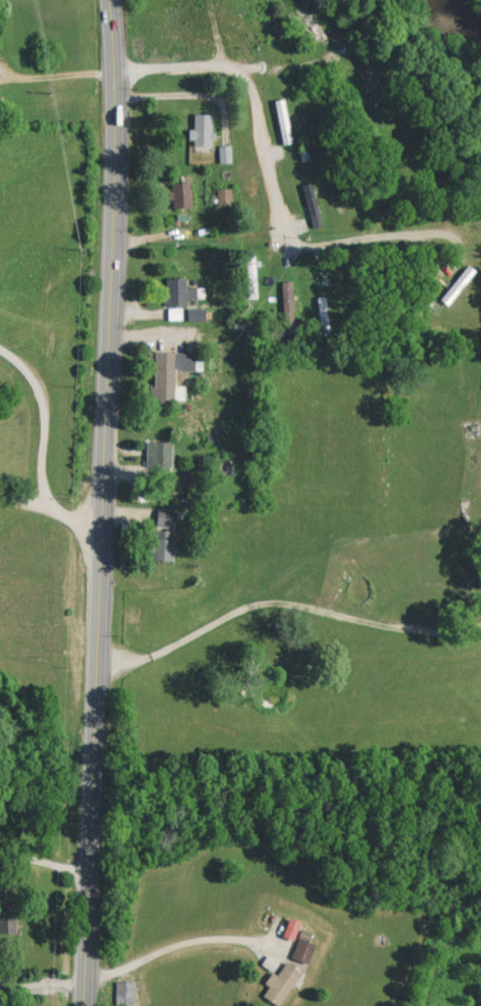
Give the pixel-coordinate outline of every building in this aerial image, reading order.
[(274,99),(283,143),(292,141),(283,97),(274,99)] [(212,145),(213,113),(193,112),(193,128),(190,128),(190,144),(212,145)] [(231,161),(231,144),(218,145),(219,162),(231,161)] [(191,206),(191,181),(170,181),(170,206),(191,206)] [(301,184),(313,227),(322,224),(310,182),(301,184)] [(231,187),(217,188),(217,205),(231,204),(231,187)] [(256,297),(255,253),(245,254),(246,297),(256,297)] [(186,277),(165,277),(165,305),(186,305),(186,297),(199,297),(200,287),(186,287),(186,277)] [(292,280),(281,280),(283,324),(294,324),(292,280)] [(181,319),(181,306),(167,307),(168,320),(181,319)] [(204,307),(187,307),(187,320),(204,320),(204,307)] [(171,465),(171,440),(145,441),(146,466),(171,465)] [(156,525),(172,526),(173,509),(157,508),(156,525)] [(172,560),(173,530),(154,529),(152,559),(172,560)] [(15,913),(0,913),(0,933),(15,932),(15,913)] [(291,957),(308,963),(315,943),(304,939),(306,933),(300,931),(291,957)] [(264,982),(269,985),(262,995),(279,1005),(301,971),(286,961),(276,974),(272,971),(264,982)] [(135,981),(116,981),(115,1005),(134,1005),(135,981)]
